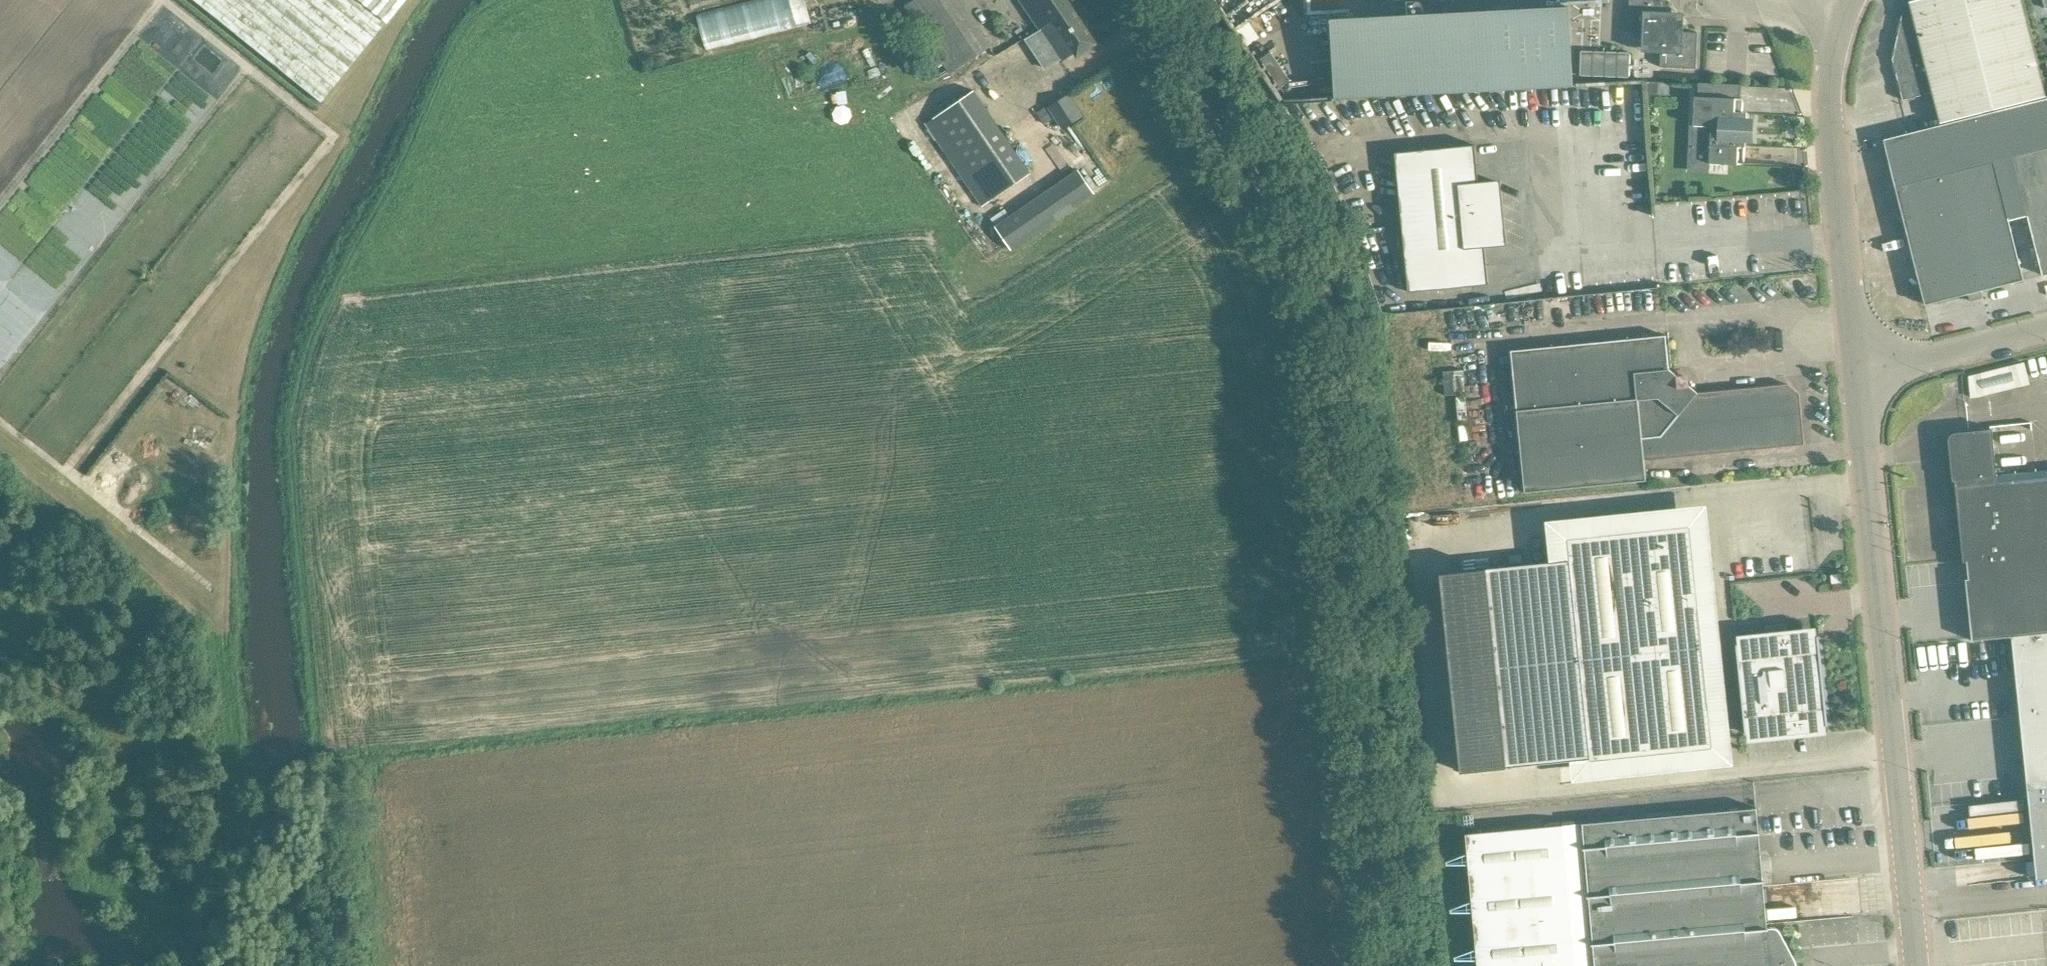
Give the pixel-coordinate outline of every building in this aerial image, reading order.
[(321,102),(385,21),(387,23),(405,0),(194,0),(321,102)] [(808,24),(802,0),(748,0),(695,11),(702,47),(808,24)] [(905,3),(950,69),(990,42),(961,0),(909,0),(905,3)] [(1072,8),(1067,0),(1021,0),(1040,28),(1072,8)] [(1628,31),(1647,32),(1647,46),(1661,47),(1660,66),(1696,68),(1698,32),(1679,31),(1679,16),(1665,16),(1666,0),(1630,0),(1628,31)] [(1893,59),(1903,99),(1933,92),(1941,122),(2045,95),(2021,0),(1918,0),(1912,9),(1902,12),(1893,59)] [(1316,17),(1321,99),(1560,84),(1555,3),(1316,17)] [(1077,56),(1096,43),(1072,8),(1040,28),(1062,61),(1075,52),(1077,56)] [(1774,74),(1773,27),(1713,28),(1714,81),(1727,81),(1727,75),(1774,74)] [(1582,51),(1581,75),(1630,77),(1630,52),(1582,51)] [(974,90),(934,117),(990,200),(1030,173),(974,90)] [(1068,93),(1048,106),(1062,127),(1082,114),(1068,93)] [(1744,98),(1695,95),(1693,124),(1711,125),(1710,162),(1744,164),(1747,112),(1743,112),(1744,98)] [(2044,274),(2046,273),(2046,97),(2003,108),(2024,191),(2044,274)] [(1953,209),(2024,191),(2003,108),(1932,126),(1953,209)] [(1904,221),(1953,209),(1932,126),(1883,139),(1904,221)] [(1505,242),(1499,181),(1479,183),(1475,144),(1433,148),(1432,132),(1415,134),(1416,150),(1395,152),(1409,291),(1489,283),(1485,244),(1505,242)] [(1075,165),(994,221),(1011,246),(1092,190),(1075,165)] [(2043,274),(2044,274),(2024,191),(1953,209),(1974,292),(2024,279),(2009,219),(2028,215),(2043,274)] [(1925,304),(1974,292),(1953,209),(1904,221),(1925,304)] [(1666,335),(1511,350),(1525,491),(1646,479),(1644,459),(1804,443),(1799,393),(1788,384),(1698,392),(1689,385),(1689,380),(1683,375),(1678,375),(1669,368),(1666,335)] [(2024,362),(1969,376),(1971,396),(1979,395),(2029,383),(2024,362)] [(1997,475),(1992,428),(1959,432),(1959,435),(1951,436),(1955,479),(1959,516),(1962,516),(1963,526),(1960,526),(1964,560),(1967,560),(1968,578),(1965,578),(1972,640),(2012,636),(2036,878),(2046,877),(2046,469),(1997,475)] [(1551,561),(1438,572),(1459,773),(1571,761),(1590,759),(1692,748),(1712,746),(1697,603),(1696,603),(1696,604),(1677,606),(1673,567),(1691,565),(1687,528),(1667,530),(1651,531),(1650,532),(1650,533),(1651,543),(1631,545),(1630,532),(1630,531),(1567,537),(1569,559),(1551,561)] [(1759,641),(1736,643),(1746,733),(1769,730),(1769,734),(1777,733),(1776,730),(1797,727),(1798,731),(1805,730),(1805,727),(1828,724),(1819,635),(1796,637),(1795,634),(1788,634),(1787,628),(1766,630),(1767,637),(1759,637),(1759,641)] [(1466,834),(1478,965),(1797,965),(1797,964),(1796,960),(1794,956),(1780,931),(1777,927),(1772,926),(1767,927),(1757,807),(1466,834)]
